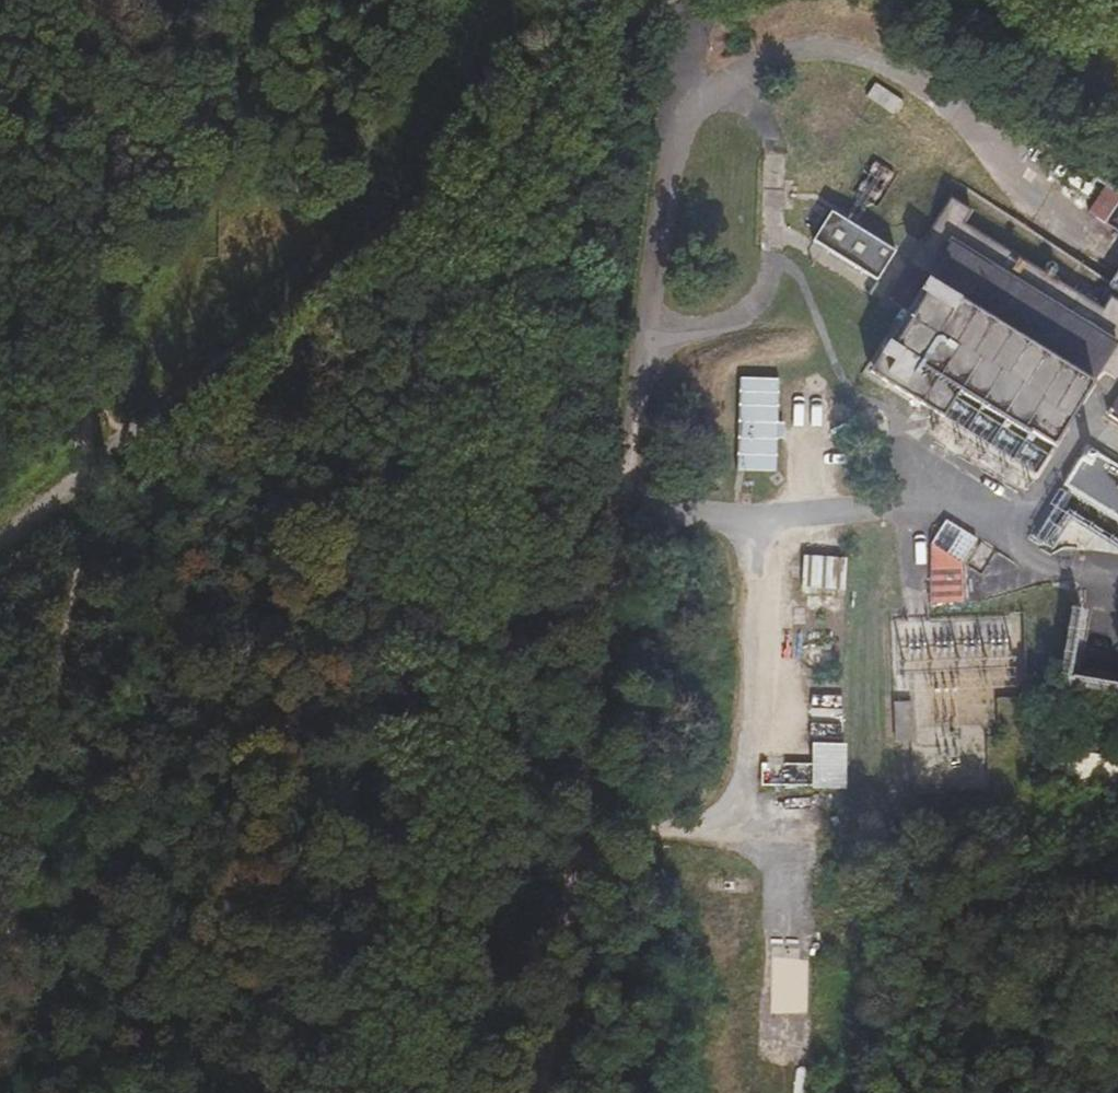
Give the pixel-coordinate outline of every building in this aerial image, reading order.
[(905,102),(876,83),(867,97),(896,116),(905,102)] [(1117,206),(1117,195),(1106,186),(1088,212),(1106,224),(1117,206)] [(895,252),(831,213),(813,242),(877,282),(895,252)] [(1052,450),(1117,344),(953,240),(869,375),(941,420),(958,392),(1052,450)] [(774,472),(775,380),(736,379),(735,472),(774,472)] [(1108,417),(1117,424),(1117,403),(1108,417)] [(1086,448),(1062,487),(1117,522),(1117,468),(1086,448)] [(960,564),(976,540),(945,521),(930,545),(928,605),(962,603),(960,564)] [(807,554),(805,587),(845,589),(847,556),(807,554)] [(913,743),(911,703),(892,703),(894,744),(913,743)] [(846,789),(848,743),(813,741),(811,788),(846,789)] [(1117,783),(1117,760),(1057,750),(1050,788),(1115,799),(1117,783)]
